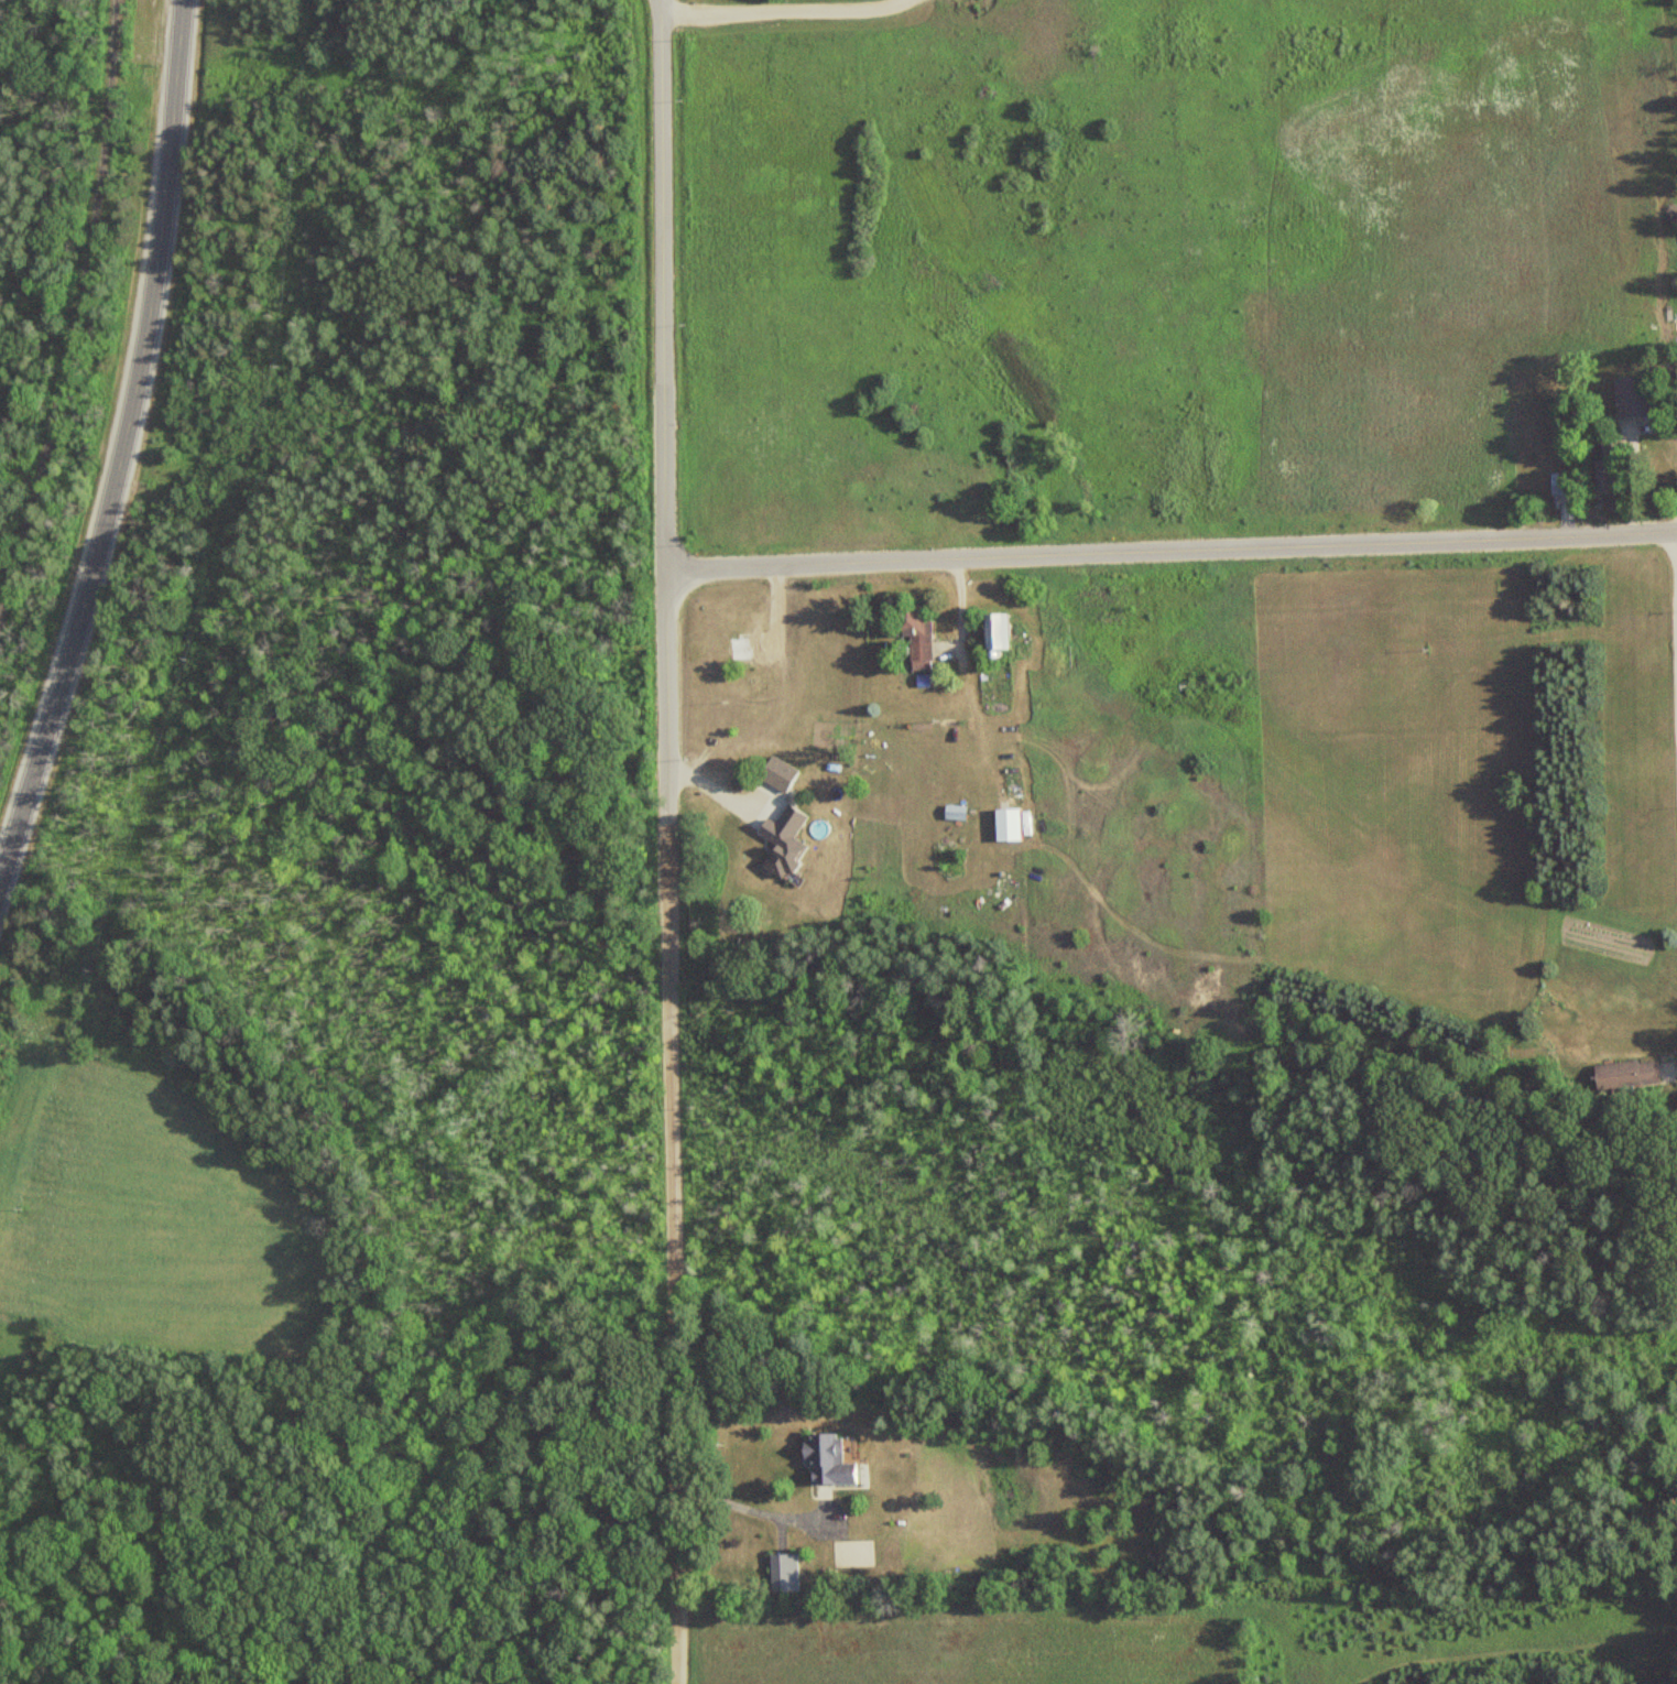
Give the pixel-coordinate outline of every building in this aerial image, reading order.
[(1614,378),(1614,418),(1647,418),(1647,378),(1614,378)] [(907,637),(908,672),(929,671),(928,621),(920,621),(920,605),(892,606),(893,638),(907,637)] [(1004,615),(979,615),(979,650),(1004,650),(1004,615)] [(762,638),(724,638),(724,660),(762,660),(762,638)] [(775,779),(786,783),(791,770),(780,767),(775,779)] [(803,816),(782,805),(772,825),(762,819),(753,835),(769,843),(757,868),(779,879),(783,871),(789,874),(804,846),(791,839),(803,816)] [(963,821),(964,806),(942,805),(941,819),(963,821)] [(1017,841),(1017,809),(992,809),(992,841),(1017,841)] [(1593,1063),(1593,1090),(1657,1088),(1656,1061),(1593,1063)] [(854,1484),(854,1462),(840,1462),(840,1433),(805,1434),(805,1444),(799,1444),(800,1463),(810,1463),(810,1485),(854,1484)] [(795,1553),(767,1553),(767,1592),(795,1592),(795,1553)]
